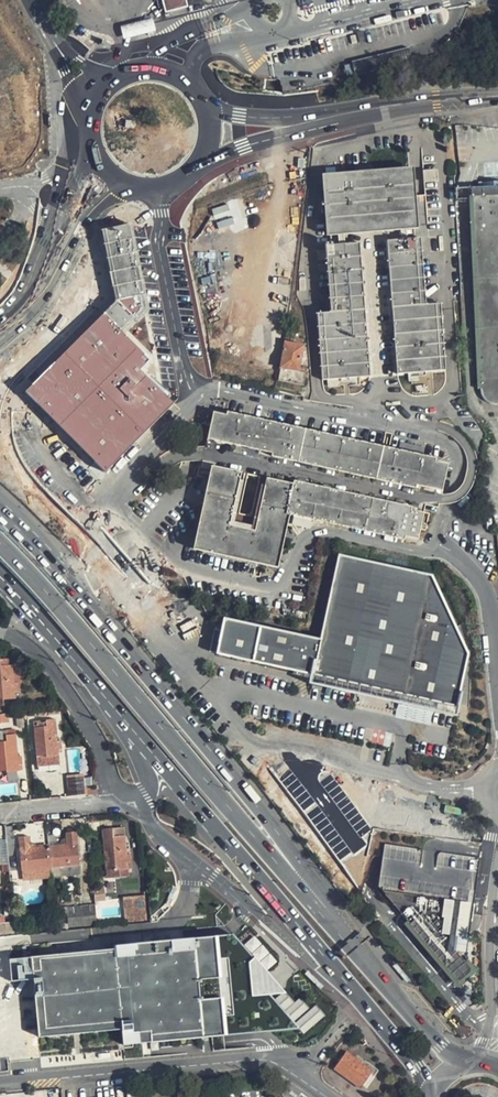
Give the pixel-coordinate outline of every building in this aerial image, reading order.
[(166,10),(187,4),(186,0),(163,0),(166,10)] [(121,27),(124,41),(143,35),(157,32),(153,19),(141,22),(135,23),(121,27)] [(434,169),(423,170),(424,183),(435,182),(434,169)] [(409,170),(325,176),(330,235),(331,245),(325,245),(325,252),(317,252),(318,258),(325,258),(331,258),(335,309),(329,309),(317,310),(321,378),(324,390),(332,395),(357,394),(367,387),(369,376),(359,234),(384,232),(397,374),(399,382),(403,392),(412,397),(434,396),(441,390),(444,381),(443,370),(438,302),(424,304),(418,304),(415,253),(420,252),(419,239),(414,239),(413,229),(409,170)] [(234,201),(212,207),(217,228),(240,222),(234,201)] [(133,228),(106,232),(118,303),(106,314),(50,369),(26,392),(37,403),(35,406),(41,412),(47,418),(50,416),(105,473),(174,405),(142,370),(151,361),(124,332),(146,311),(133,228)] [(420,252),(415,253),(418,304),(424,304),(420,252)] [(335,309),(331,258),(325,258),(329,309),(335,309)] [(280,368),(302,371),(305,343),(283,340),(280,368)] [(451,458),(212,412),(202,468),(211,470),(195,552),(280,568),(290,517),(420,542),(428,499),(442,502),(451,458)] [(219,619),(212,649),(249,658),(380,690),(453,708),(467,655),(432,575),(338,552),(317,636),(221,613),(219,619)] [(4,706),(3,700),(15,699),(14,692),(18,692),(17,684),(14,684),(12,665),(9,666),(9,659),(0,660),(0,659),(0,706),(4,706)] [(33,721),(38,766),(59,764),(58,750),(61,749),(60,741),(57,742),(55,720),(33,721)] [(6,771),(6,772),(19,771),(18,765),(22,765),(21,757),(18,757),(15,735),(7,736),(6,731),(0,731),(0,771),(6,771)] [(84,795),(82,777),(68,778),(69,797),(84,795)] [(124,827),(102,830),(106,870),(113,869),(114,878),(129,876),(128,869),(131,869),(130,854),(126,854),(124,827)] [(79,865),(76,832),(66,833),(67,845),(48,846),(50,868),(79,865)] [(29,837),(18,838),(22,871),(31,870),(32,879),(51,877),(48,845),(30,847),(29,837)] [(0,845),(0,847),(1,863),(8,863),(6,844),(0,845)] [(480,860),(385,846),(378,887),(382,891),(458,982),(471,970),(464,962),(473,903),(480,860)] [(79,865),(50,868),(51,877),(80,875),(79,865)] [(31,870),(22,871),(22,880),(32,879),(31,870)] [(93,889),(94,901),(105,900),(104,888),(93,889)] [(146,921),(144,895),(123,897),(125,923),(146,921)] [(96,926),(95,905),(66,908),(68,928),(96,926)] [(0,924),(0,935),(14,934),(13,923),(0,924)] [(7,1045),(8,1045),(8,1042),(12,1042),(13,1045),(118,1034),(119,1045),(139,1043),(139,1045),(297,1030),(267,995),(284,993),(231,933),(203,936),(202,931),(128,938),(128,941),(108,943),(109,950),(16,958),(18,964),(12,965),(9,966),(5,970),(1,976),(1,982),(7,1045)]
